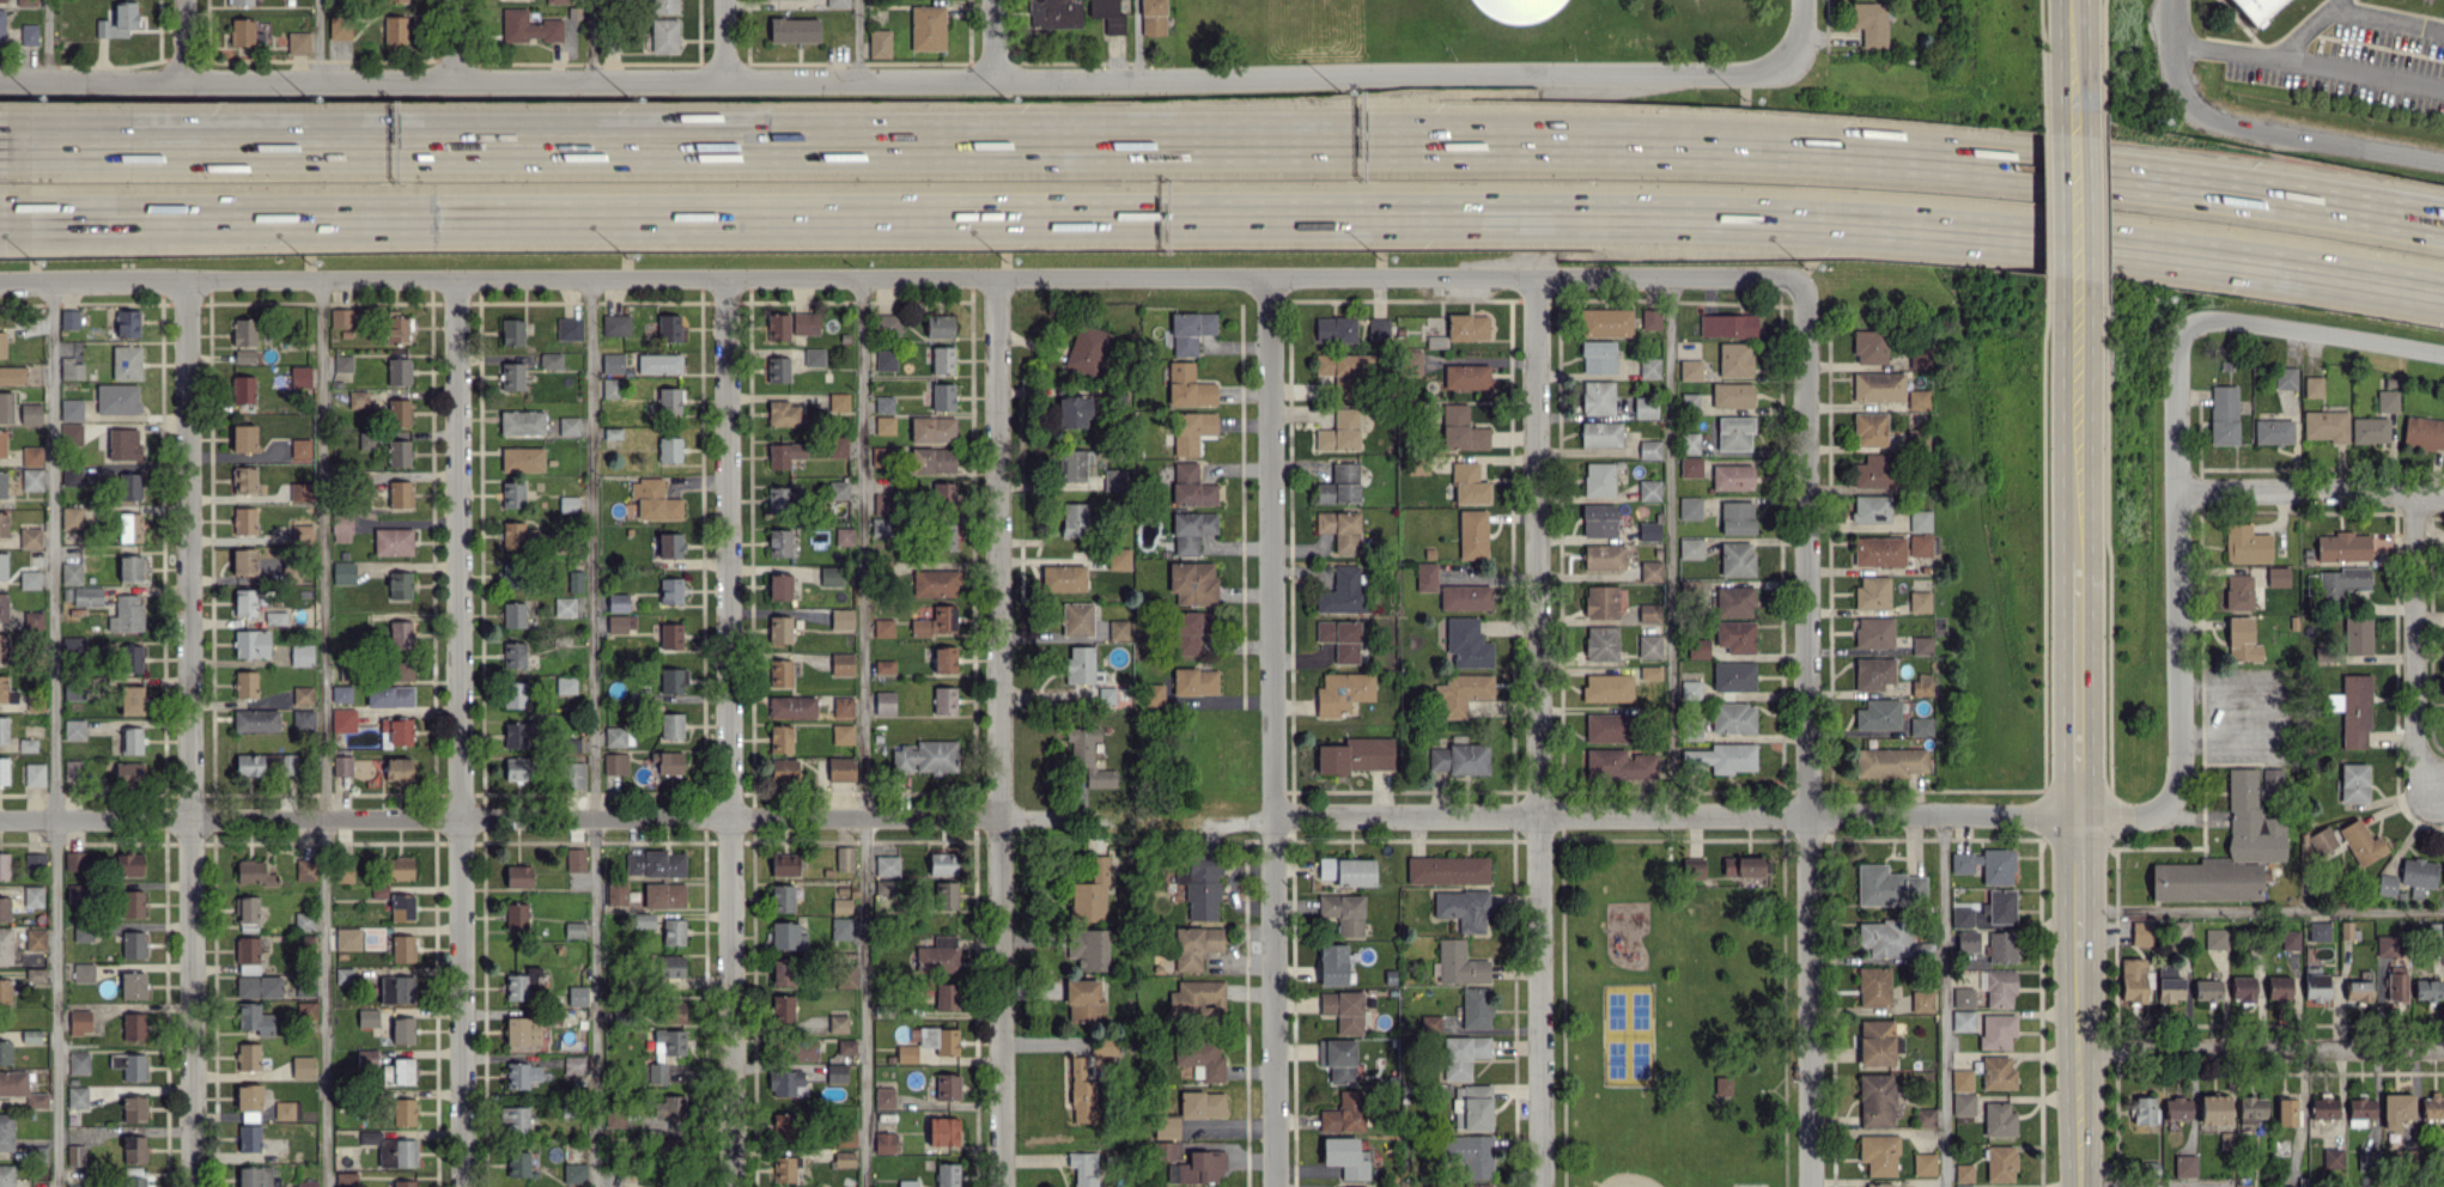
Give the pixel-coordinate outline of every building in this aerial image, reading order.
[(1475,5),(1489,17),(1506,23),(1524,24),(1542,19),(1557,10),(1564,0),(1471,0),(1475,5)] [(2253,27),(2284,0),(2229,0),(2253,27)] [(1861,28),(1862,48),(1888,47),(1887,1),(1850,3),(1851,28),(1861,28)] [(1854,363),(1887,364),(1887,330),(1855,330),(1854,363)] [(1719,376),(1751,377),(1752,343),(1719,343),(1719,376)] [(1910,369),(1930,369),(1931,348),(1910,348),(1910,369)] [(2297,388),(2297,367),(2276,367),(2276,388),(2297,388)] [(1854,401),(1904,401),(1904,372),(1854,372),(1854,401)] [(2322,376),(2304,376),(2304,397),(2323,397),(2322,376)] [(1753,384),(1713,383),(1712,407),(1752,408),(1753,384)] [(2211,444),(2238,444),(2239,386),(2212,385),(2211,444)] [(1929,390),(1908,389),(1908,409),(1929,410),(1929,390)] [(2398,412),(2398,389),(2377,390),(2377,413),(2398,412)] [(2304,438),(2331,438),(2331,443),(2349,443),(2348,410),(2304,412),(2304,438)] [(1887,446),(1887,413),(1854,412),(1854,446),(1887,446)] [(2406,415),(2401,445),(2443,451),(2443,450),(2443,421),(2406,415)] [(1751,416),(1717,417),(1718,450),(1752,449),(1751,416)] [(2389,417),(2352,418),(2352,443),(2389,442),(2389,417)] [(2255,444),(2294,444),(2293,419),(2255,420),(2255,444)] [(1893,487),(1892,452),(1864,453),(1865,463),(1853,463),(1854,489),(1893,487)] [(1713,490),(1754,489),(1753,464),(1713,465),(1713,490)] [(1891,495),(1854,494),(1853,523),(1890,523),(1891,495)] [(1753,501),(1721,502),(1722,534),(1754,534),(1753,501)] [(1932,510),(1910,510),(1911,532),(1932,531),(1932,510)] [(2271,533),(2251,534),(2251,523),(2226,523),(2226,562),(2271,561),(2271,533)] [(2317,561),(2370,560),(2370,534),(2352,535),(2352,530),(2333,531),(2334,535),(2316,536),(2317,561)] [(1910,557),(1932,556),(1931,534),(1910,534),(1910,557)] [(1906,537),(1855,536),(1854,565),(1905,566),(1906,537)] [(1721,542),(1721,576),(1754,576),(1753,542),(1721,542)] [(2289,567),(2268,567),(2267,586),(2289,586),(2289,567)] [(2370,568),(2319,569),(2320,602),(2344,602),(2343,590),(2370,590),(2370,568)] [(2252,610),(2253,574),(2226,574),(2225,610),(2252,610)] [(1855,609),(1890,609),(1889,576),(1860,577),(1861,586),(1855,586),(1855,609)] [(1754,587),(1715,586),(1714,616),(1754,617),(1754,587)] [(1910,613),(1931,613),(1931,591),(1910,591),(1910,613)] [(1855,647),(1893,648),(1894,618),(1856,616),(1855,647)] [(2252,616),(2227,617),(2228,661),(2261,660),(2261,644),(2252,644),(2252,616)] [(2372,617),(2345,616),(2344,654),(2371,654),(2372,617)] [(1756,621),(1716,620),(1716,646),(1727,646),(1727,653),(1755,654),(1756,621)] [(1932,655),(1933,636),(1913,636),(1913,655),(1932,655)] [(1894,658),(1856,658),(1855,690),(1884,691),(1884,683),(1894,684),(1894,658)] [(1756,662),(1713,662),(1713,690),(1755,691),(1756,662)] [(1912,696),(1932,695),(1931,680),(1929,680),(1929,674),(1920,674),(1920,680),(1912,680),(1912,696)] [(2371,674),(2342,674),(2342,693),(2327,693),(2327,710),(2341,709),(2341,749),(2366,749),(2366,730),(2371,730),(2371,674)] [(1901,699),(1865,698),(1865,709),(1856,708),(1855,728),(1900,729),(1901,699)] [(1755,703),(1713,703),(1713,732),(1755,733),(1755,703)] [(1932,717),(1910,718),(1910,736),(1933,736),(1932,717)] [(1711,750),(1682,750),(1682,772),(1756,772),(1756,743),(1711,743),(1711,750)] [(1927,748),(1856,749),(1856,777),(1909,777),(1908,772),(1928,772),(1927,748)] [(2368,764),(2341,763),(2340,802),(2368,802),(2368,764)] [(2150,900),(2260,900),(2260,862),(2284,862),(2284,817),(2262,817),(2262,807),(2256,807),(2256,768),(2227,768),(2228,857),(2198,857),(2198,863),(2150,863),(2150,900)] [(2282,768),(2262,768),(2263,789),(2282,788),(2282,768)] [(2380,835),(2369,839),(2360,818),(2339,827),(2356,867),(2388,854),(2380,835)] [(2316,856),(2338,845),(2328,825),(2306,836),(2316,856)] [(1982,885),(2013,884),(2012,848),(1981,849),(1981,852),(1950,853),(1951,873),(1973,873),(1973,864),(1982,864),(1982,885)] [(1725,876),(1764,875),(1763,857),(1725,858),(1725,876)] [(2402,858),(2400,884),(2411,885),(2410,898),(2421,899),(2422,887),(2434,888),(2437,861),(2402,858)] [(1684,879),(1708,878),(1707,862),(1683,863),(1684,879)] [(1886,864),(1857,864),(1857,904),(1925,905),(1925,874),(1886,874),(1886,864)] [(2395,895),(2396,875),(2378,874),(2377,894),(2395,895)] [(2014,923),(2014,889),(1988,889),(1988,923),(2014,923)] [(1973,907),(1951,907),(1951,927),(1973,927),(1973,907)] [(1868,956),(1912,957),(1913,921),(1857,920),(1857,949),(1868,949),(1868,956)] [(2190,921),(2170,921),(2169,946),(2189,947),(2190,921)] [(2329,941),(2329,921),(2309,921),(2309,941),(2329,941)] [(2150,946),(2152,924),(2133,922),(2131,944),(2150,946)] [(2227,949),(2227,928),(2204,929),(2204,950),(2227,949)] [(1978,930),(1956,931),(1956,952),(1978,952),(1978,930)] [(2299,949),(2299,930),(2281,930),(2281,949),(2299,949)] [(2014,962),(2015,932),(1989,932),(1988,962),(2014,962)] [(2376,956),(2397,956),(2397,935),(2377,935),(2376,956)] [(2120,1001),(2144,1002),(2145,959),(2121,958),(2120,1001)] [(2183,978),(2175,978),(2175,964),(2157,964),(2156,1001),(2182,1002),(2183,978)] [(2407,1003),(2406,965),(2385,966),(2387,1004),(2407,1003)] [(1890,967),(1858,967),(1858,1007),(1890,1007),(1890,967)] [(2320,967),(2304,967),(2304,1001),(2329,1000),(2329,973),(2320,973),(2320,967)] [(2015,970),(1985,971),(1986,1009),(2011,1008),(2011,994),(2016,994),(2015,970)] [(2230,1000),(2254,1001),(2254,976),(2231,976),(2230,1000)] [(2266,1001),(2290,1001),(2290,976),(2266,976),(2266,1001)] [(2220,979),(2193,979),(2194,1001),(2220,1000),(2220,979)] [(2440,979),(2413,979),(2413,1000),(2440,1000),(2440,979)] [(2370,1001),(2371,981),(2346,980),(2345,1001),(2370,1001)] [(1974,1008),(1973,987),(1953,987),(1953,1008),(1974,1008)] [(1911,1012),(1932,1012),(1932,991),(1912,991),(1911,1012)] [(1974,1031),(1974,1011),(1952,1010),(1952,1031),(1974,1031)] [(2016,1015),(1980,1014),(1980,1049),(2009,1049),(2009,1036),(2016,1036),(2016,1015)] [(1859,1065),(1893,1065),(1893,1052),(1902,1052),(1902,1036),(1893,1036),(1893,1019),(1859,1020),(1859,1065)] [(1981,1089),(2015,1088),(2015,1068),(2010,1068),(2010,1056),(1981,1056),(1981,1089)] [(1972,1091),(1972,1069),(1951,1069),(1951,1091),(1972,1091)] [(1893,1126),(1892,1073),(1858,1074),(1859,1127),(1893,1126)] [(1715,1092),(1733,1092),(1733,1076),(1715,1076),(1715,1092)] [(2420,1118),(2443,1118),(2443,1098),(2439,1098),(2439,1091),(2429,1091),(2429,1099),(2421,1099),(2420,1118)] [(1952,1093),(1953,1115),(1974,1115),(1974,1093),(1952,1093)] [(2228,1095),(2200,1094),(2199,1123),(2227,1124),(2228,1095)] [(2382,1094),(2383,1129),(2398,1129),(2398,1119),(2413,1119),(2412,1094),(2382,1094)] [(2340,1118),(2340,1099),(2329,1100),(2329,1096),(2310,1096),(2311,1118),(2340,1118)] [(2153,1123),(2153,1097),(2134,1097),(2133,1123),(2153,1123)] [(2238,1124),(2255,1124),(2255,1118),(2265,1118),(2265,1097),(2238,1097),(2238,1124)] [(2163,1098),(2163,1119),(2190,1119),(2190,1098),(2163,1098)] [(2298,1098),(2276,1099),(2276,1126),(2298,1125),(2298,1098)] [(2348,1126),(2365,1126),(2364,1119),(2375,1118),(2375,1098),(2347,1098),(2348,1126)] [(2016,1111),(2009,1111),(2009,1102),(1984,1101),(1983,1136),(2015,1136),(2016,1111)] [(1935,1108),(1914,1109),(1914,1128),(1935,1127),(1935,1108)] [(1897,1175),(1897,1134),(1859,1135),(1859,1162),(1866,1161),(1866,1176),(1897,1175)] [(2015,1145),(1986,1146),(1987,1181),(2015,1181),(2015,1145)] [(2344,1170),(2344,1148),(2323,1148),(2323,1170),(2344,1170)] [(2357,1151),(2358,1171),(2379,1170),(2378,1150),(2357,1151)] [(1913,1152),(1913,1175),(1935,1175),(1935,1153),(1913,1152)] [(2196,1176),(2195,1155),(2173,1155),(2173,1177),(2196,1176)] [(1973,1182),(1972,1163),(1954,1164),(1955,1182),(1973,1182)]
